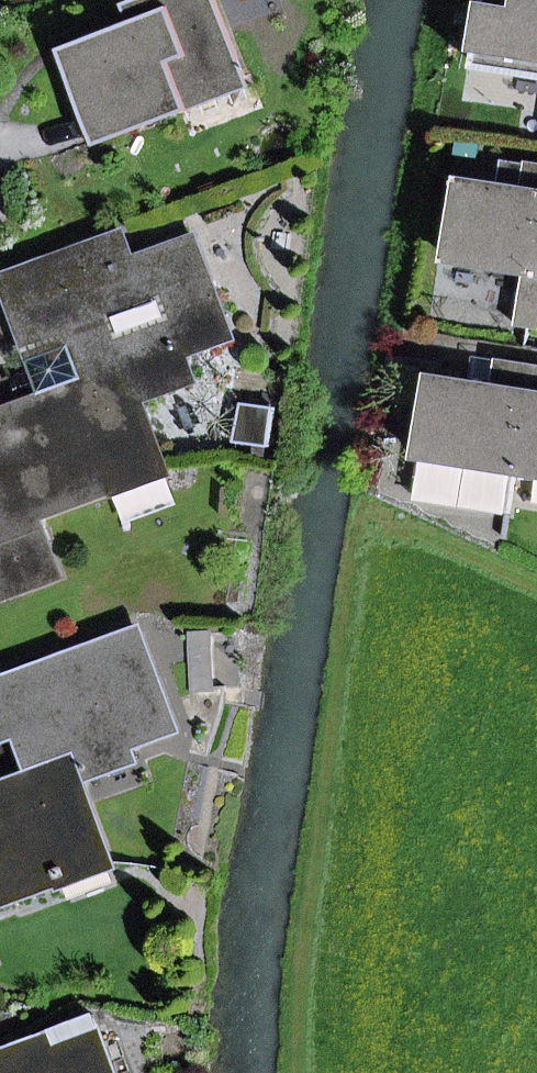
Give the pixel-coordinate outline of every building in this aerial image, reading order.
[(187,105),(184,97),(242,74),(213,0),(148,0),(139,3),(147,22),(135,27),(69,53),(102,138),(187,105)] [(478,68),(536,77),(536,0),(489,0),(478,68)] [(135,27),(147,22),(139,3),(127,8),(135,27)] [(187,105),(189,109),(247,86),(242,74),(184,97),(187,105)] [(500,185),(523,189),(527,164),(504,161),(500,185)] [(517,326),(529,328),(536,279),(536,163),(527,162),(527,164),(523,189),(500,185),(463,179),(450,260),(525,272),(517,326)] [(124,234),(3,279),(25,338),(52,329),(58,346),(73,341),(89,382),(89,383),(127,369),(130,375),(131,374),(138,394),(148,390),(160,395),(187,385),(193,372),(186,354),(233,337),(196,238),(134,261),(124,234)] [(47,397),(89,382),(73,341),(58,346),(52,329),(25,338),(47,397)] [(497,359),(474,356),(470,382),(493,386),(497,359)] [(415,499),(510,513),(517,473),(529,392),(534,365),(497,359),(493,386),(470,382),(434,377),(415,499)] [(163,460),(138,394),(131,374),(130,375),(127,369),(89,383),(89,382),(47,397),(0,414),(0,425),(7,443),(0,446),(0,519),(8,540),(0,542),(0,598),(0,599),(61,576),(39,517),(117,489),(113,479),(163,460)] [(517,473),(536,476),(536,393),(529,392),(517,473)] [(117,489),(120,497),(170,478),(163,460),(113,479),(117,489)] [(76,767),(136,745),(177,730),(140,631),(0,683),(0,720),(12,716),(21,739),(34,774),(35,775),(72,761),(75,768),(76,767)] [(190,634),(192,691),(210,690),(208,633),(190,634)] [(21,739),(12,716),(0,720),(0,746),(21,739)] [(76,767),(83,786),(143,764),(136,745),(76,767)] [(108,853),(83,786),(76,767),(75,768),(72,761),(35,775),(34,774),(0,787),(0,905),(62,883),(60,879),(67,877),(64,869),(108,853)] [(64,869),(67,877),(60,879),(62,883),(65,890),(115,871),(108,853),(64,869)] [(94,1018),(0,1054),(0,1072),(115,1072),(94,1018)]
